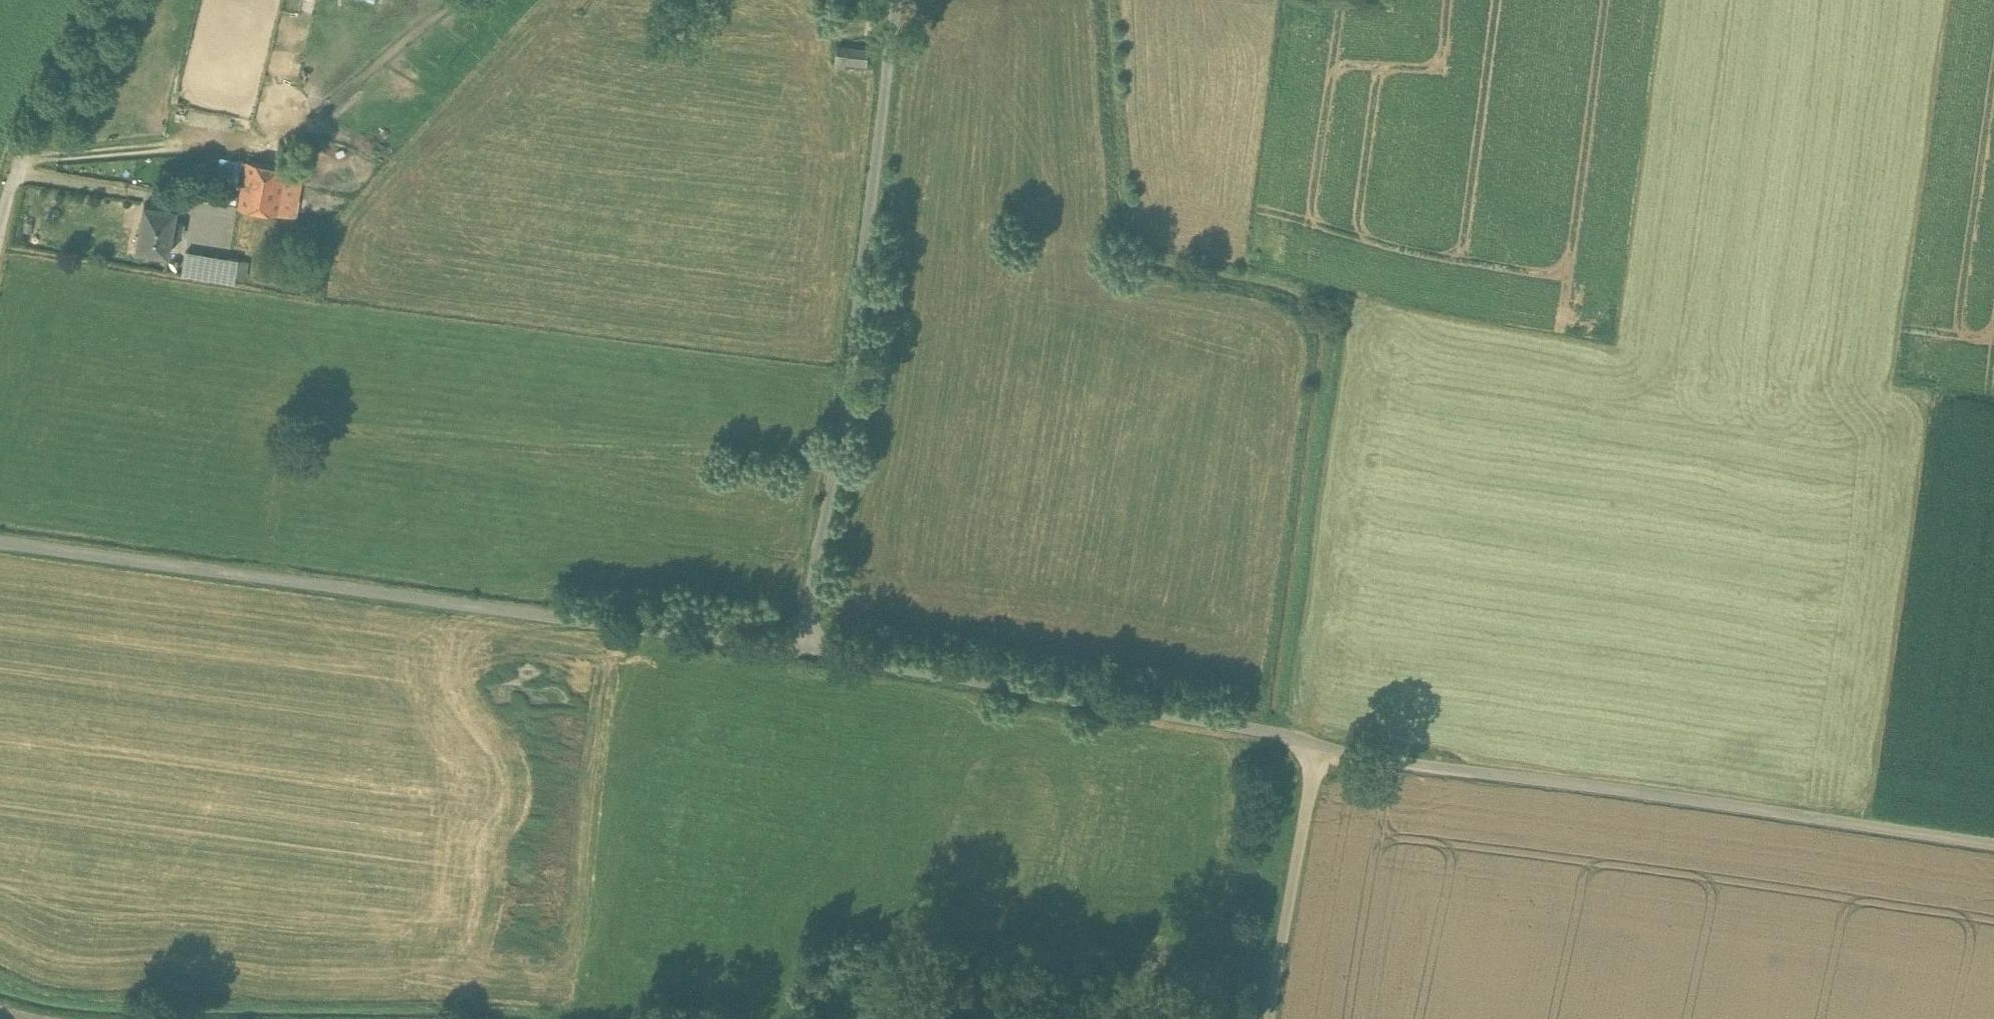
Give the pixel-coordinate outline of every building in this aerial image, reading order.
[(869,49),(837,45),(835,65),(844,66),(845,63),(867,65),(869,49)] [(247,161),(238,207),(295,216),(303,170),(247,161)] [(176,208),(144,203),(137,249),(169,254),(172,235),(181,236),(183,223),(174,221),(176,208)] [(203,254),(186,251),(182,275),(199,277),(203,254)] [(238,260),(203,254),(199,277),(235,283),(236,276),(238,260)] [(248,261),(238,260),(236,276),(245,277),(248,261)]
